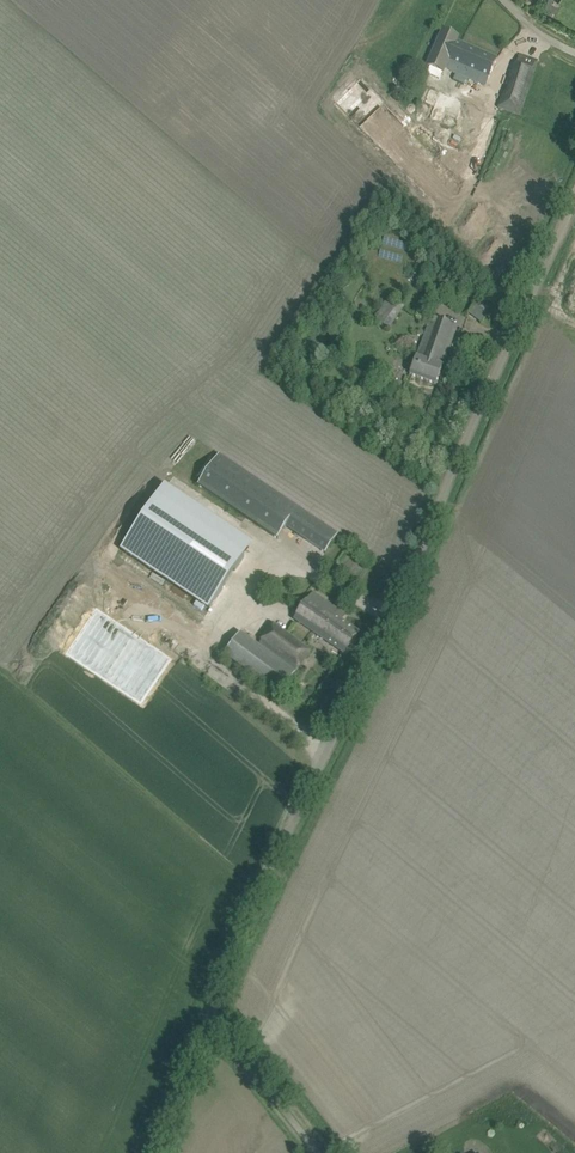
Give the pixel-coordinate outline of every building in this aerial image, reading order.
[(427,68),(442,74),(444,68),(486,86),(497,59),(456,42),(458,38),(443,31),(427,68)] [(514,64),(499,108),(520,115),(535,71),(514,64)] [(440,160),(444,156),(399,109),(395,114),(360,77),(334,101),(436,208),(463,184),(440,160)] [(482,125),(488,107),(429,88),(424,102),(433,105),(430,116),(441,120),(443,112),(482,125)] [(374,317),(390,328),(404,307),(389,296),(374,317)] [(469,315),(481,322),(491,306),(479,299),(469,315)] [(436,385),(458,327),(432,317),(410,375),(436,385)] [(219,455),(198,486),(277,540),(285,528),(325,554),(338,535),(219,455)] [(166,488),(123,552),(208,610),(252,546),(166,488)] [(294,620),(345,654),(359,634),(342,622),(346,616),(312,593),(294,620)] [(96,596),(64,644),(203,736),(235,688),(96,596)] [(259,644),(296,671),(310,652),(273,625),(259,644)] [(278,695),(294,674),(241,635),(225,656),(278,695)] [(286,693),(294,700),(304,686),(296,680),(286,693)]
